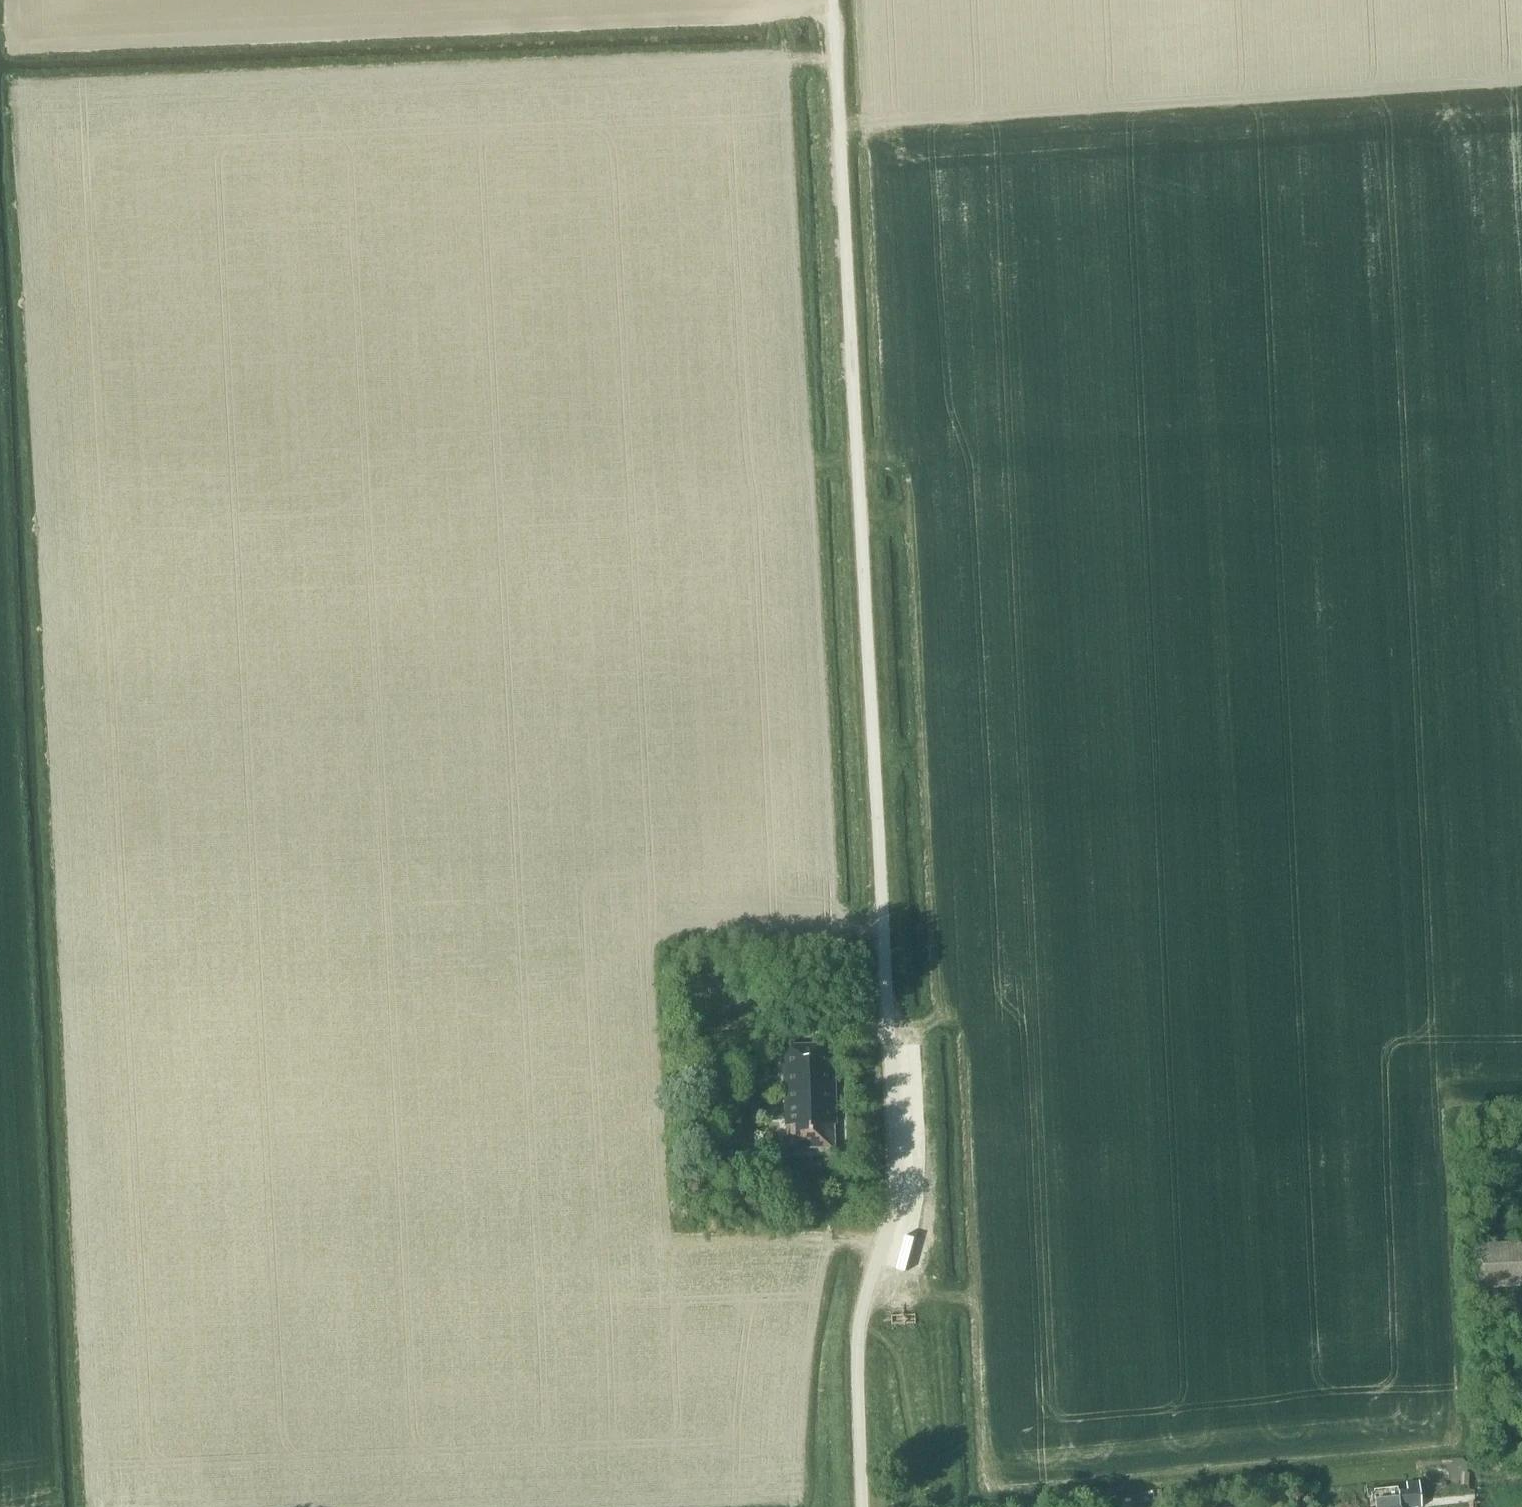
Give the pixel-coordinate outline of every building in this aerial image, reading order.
[(787,1149),(835,1148),(834,1125),(831,1047),(784,1048),(787,1149)] [(1521,1287),(1521,1243),(1468,1246),(1471,1290),(1521,1287)] [(1296,1492),(1295,1482),(1283,1484),(1284,1494),(1296,1492)] [(1418,1482),(1406,1484),(1406,1491),(1373,1494),(1375,1506),(1420,1506),(1418,1482)]
